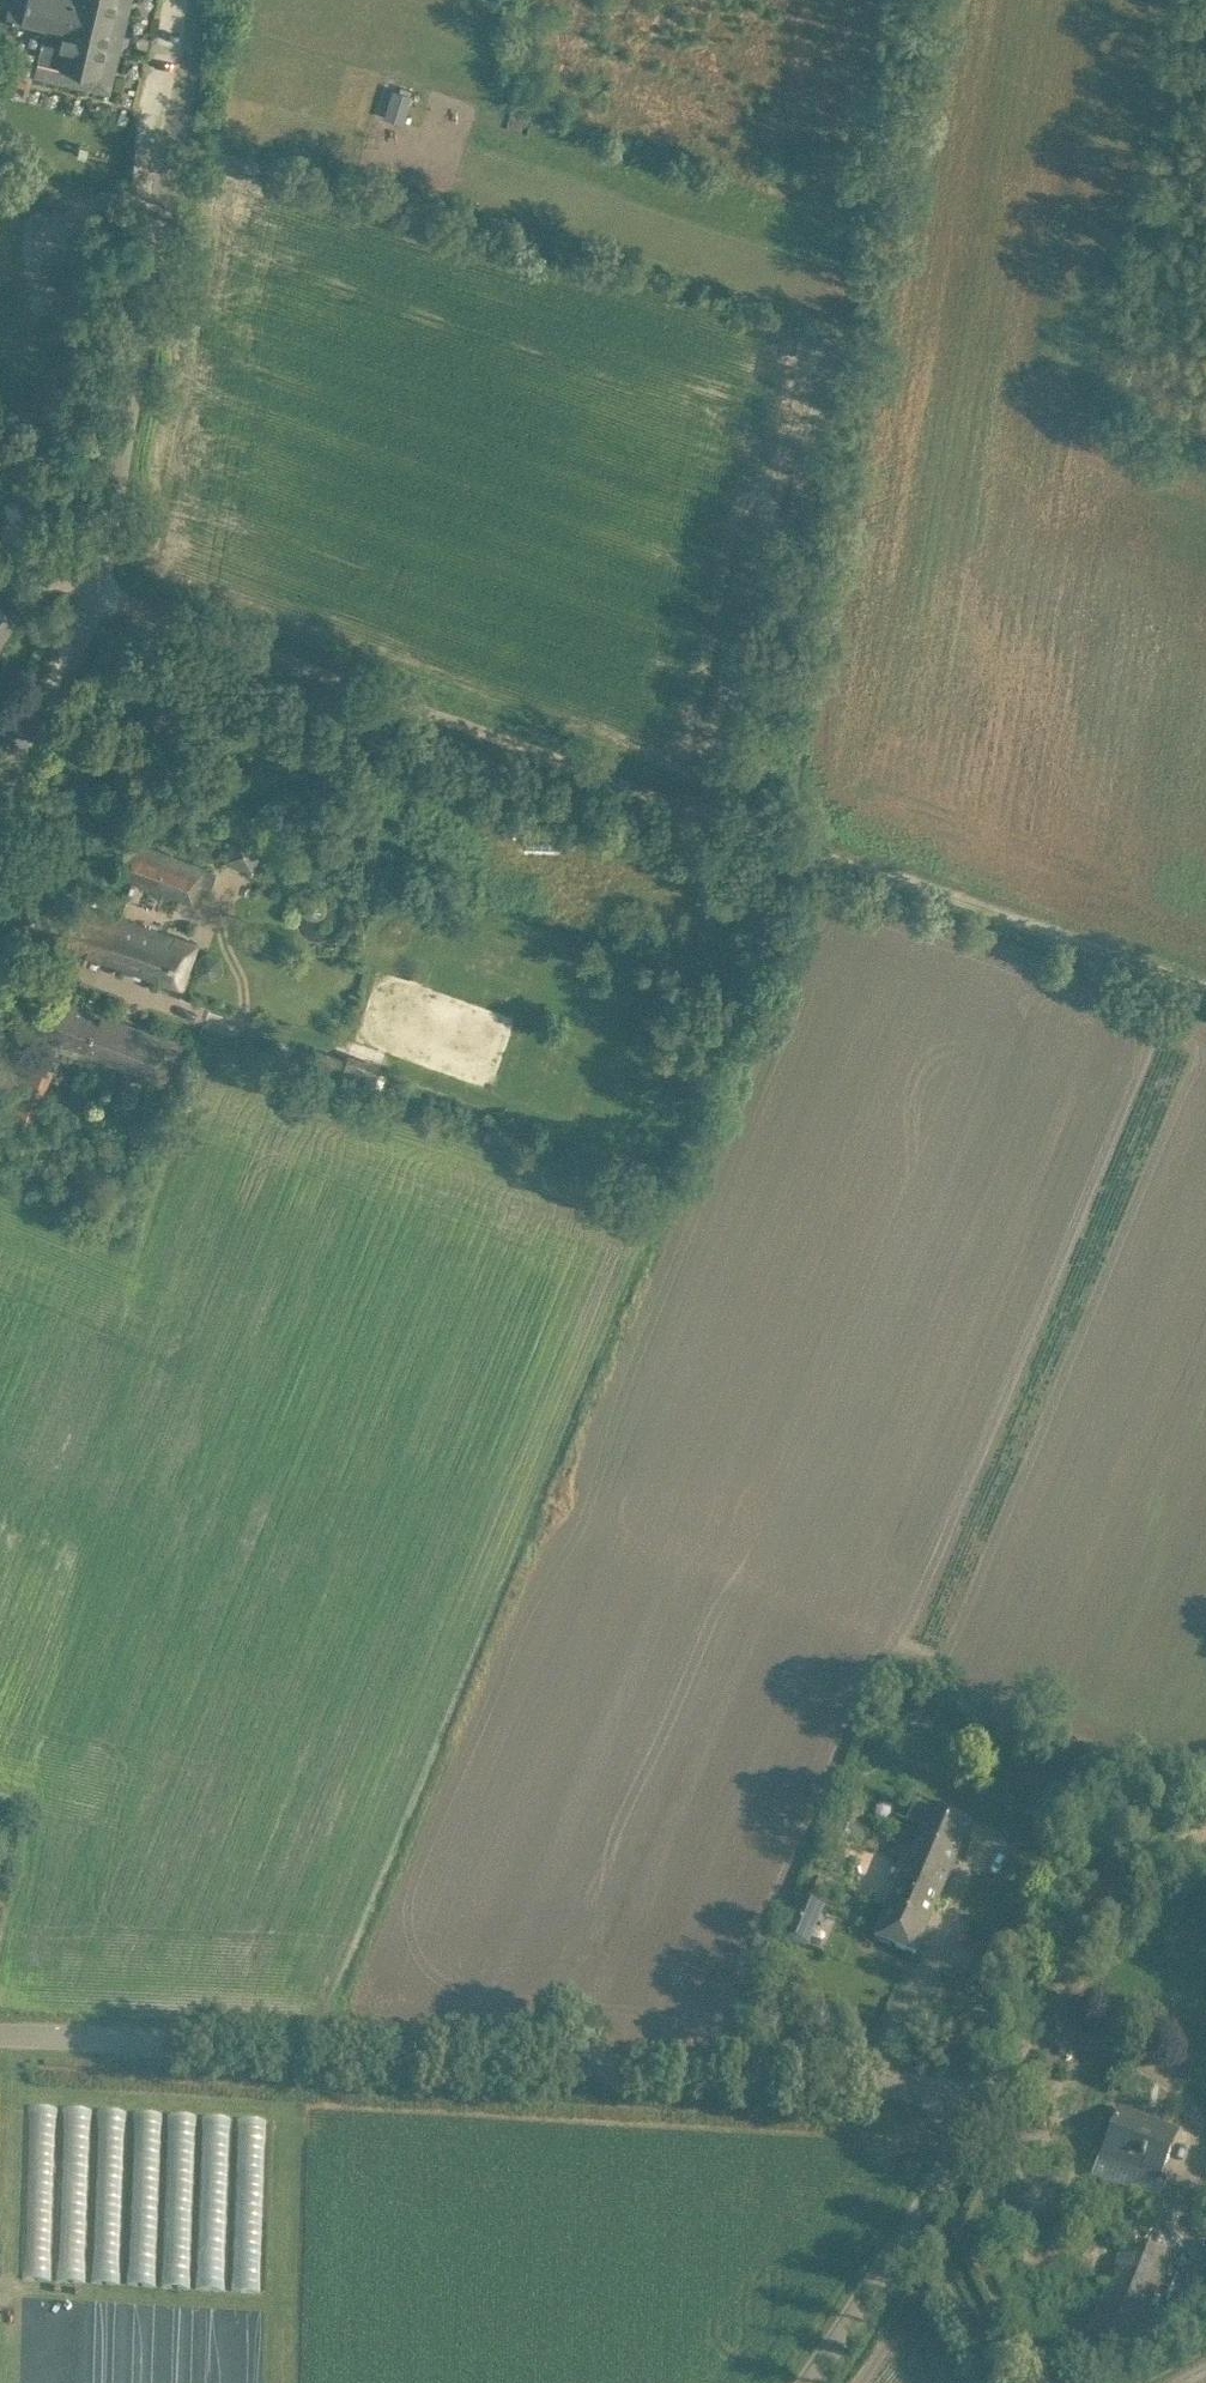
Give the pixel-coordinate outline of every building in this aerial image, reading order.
[(80,69),(98,73),(115,0),(11,0),(7,17),(45,26),(37,59),(80,69)] [(385,113),(405,121),(416,92),(396,84),(385,113)] [(15,616),(0,607),(0,641),(15,616)] [(235,830),(223,860),(253,871),(265,841),(235,830)] [(113,871),(134,879),(147,844),(127,836),(113,871)] [(147,844),(134,879),(191,901),(205,866),(147,844)] [(62,943),(104,958),(121,915),(30,883),(15,926),(62,943)] [(121,915),(104,958),(180,986),(196,942),(121,915)] [(269,1027),(293,1029),(294,1020),(270,1018),(269,1027)] [(881,1737),(889,1750),(905,1741),(897,1728),(881,1737)] [(1018,1772),(1012,1787),(1021,1791),(1028,1776),(1018,1772)] [(848,1777),(844,1795),(861,1798),(865,1781),(848,1777)] [(931,1809),(885,1917),(875,1939),(914,1956),(970,1826),(931,1809)] [(822,1843),(843,1852),(857,1821),(836,1812),(822,1843)] [(784,1936),(807,1946),(823,1910),(800,1900),(784,1936)] [(124,2285),(260,2290),(266,2118),(166,2114),(167,2112),(131,2111),(131,2110),(95,2109),(61,2107),(29,2105),(23,2279),(124,2283),(124,2285)] [(1101,2159),(1141,2176),(1157,2183),(1177,2135),(1121,2111),(1101,2159)] [(1088,2332),(1111,2341),(1133,2350),(1170,2259),(1126,2241),(1088,2332)]
